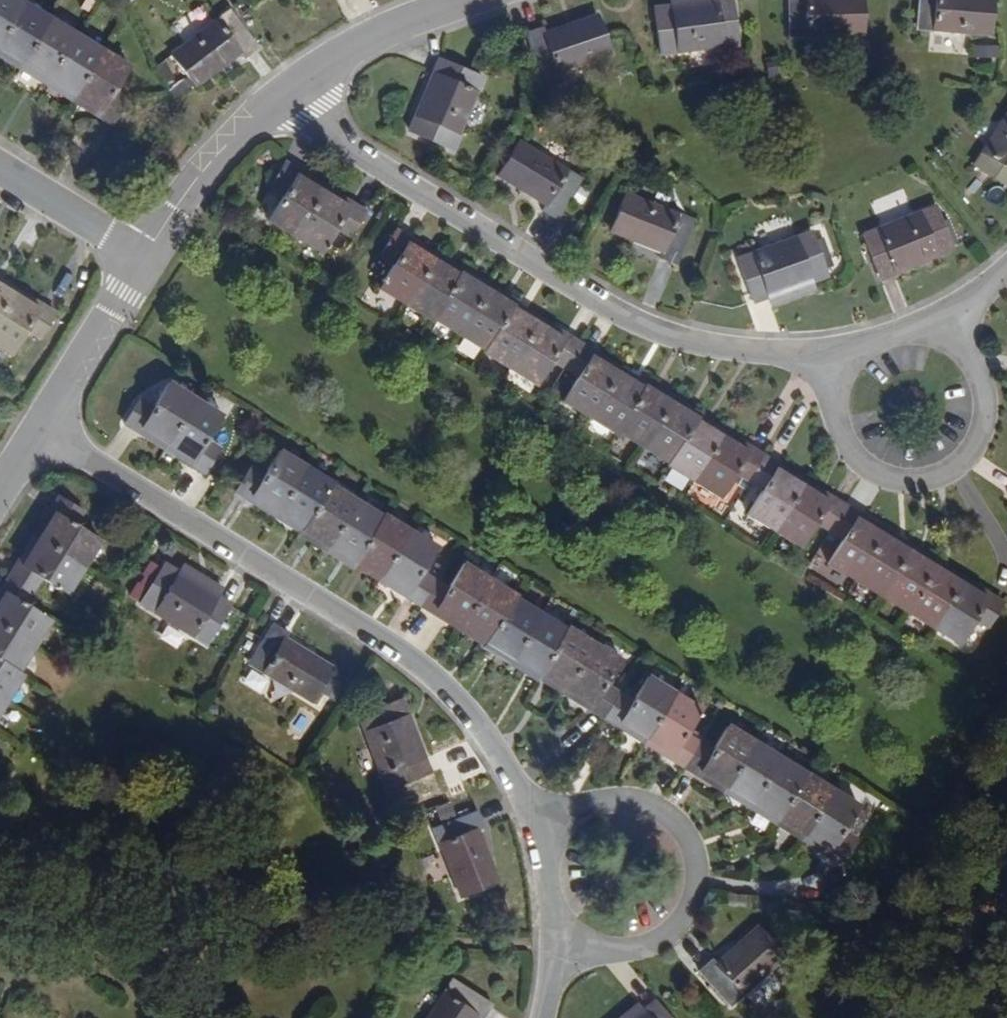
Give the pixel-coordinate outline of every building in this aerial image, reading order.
[(20,77),(47,94),(73,110),(97,125),(94,129),(110,139),(128,111),(112,101),(130,71),(106,56),(80,41),(64,31),(52,24),(27,8),(14,0),(0,0),(0,65),(20,77)] [(778,35),(852,36),(853,0),(779,0),(778,35)] [(906,31),(980,39),(984,4),(949,0),(910,0),(906,31)] [(661,50),(731,35),(724,4),(670,16),(669,8),(652,13),(661,50)] [(244,62),(259,53),(236,10),(170,43),(189,79),(238,53),(244,62)] [(531,83),(601,59),(591,30),(536,49),(533,43),(518,49),(531,83)] [(977,56),(1001,56),(1002,43),(977,43),(977,56)] [(443,146),(472,81),(438,66),(432,79),(428,77),(411,116),(416,118),(409,132),(443,146)] [(1002,129),(972,174),(1006,197),(1006,133),(1002,129)] [(547,228),(571,188),(503,149),(485,180),(537,211),(533,220),(547,228)] [(278,194),(262,222),(287,237),(317,187),(292,173),(295,167),(278,157),(262,184),(278,194)] [(346,198),(343,203),(317,187),(287,237),(313,253),(331,225),(345,234),(360,207),(346,198)] [(937,237),(949,231),(932,197),(860,232),(877,266),(892,258),(894,262),(938,242),(937,237)] [(694,271),(703,223),(629,212),(623,247),(678,257),(677,267),(694,271)] [(386,260),(370,287),(397,303),(426,253),(401,237),(403,232),(388,223),(372,250),(386,260)] [(809,268),(823,263),(807,224),(733,256),(749,293),(764,287),(809,268)] [(397,303),(423,319),(424,318),(453,269),(426,253),(397,303)] [(424,318),(452,334),(482,283),(454,267),(453,269),(424,318)] [(768,296),(813,277),(809,268),(764,287),(768,296)] [(452,334),(477,349),(505,299),(506,298),(482,283),(452,334)] [(0,289),(0,363),(8,368),(27,339),(43,348),(60,320),(45,311),(42,315),(17,300),(0,289)] [(477,349),(476,351),(502,366),(531,315),(505,299),(477,349)] [(558,324),(554,329),(531,315),(502,366),(525,380),(541,353),(557,362),(573,333),(558,324)] [(584,347),(586,341),(573,333),(557,362),(570,370),(554,397),(576,410),(605,359),(584,347)] [(576,410),(602,426),(603,424),(631,374),(605,359),(576,410)] [(659,389),(631,373),(631,374),(603,424),(630,441),(659,389)] [(684,407),(685,405),(659,389),(630,441),(655,456),(684,407)] [(123,448),(127,443),(153,459),(184,408),(159,393),(141,420),(127,412),(109,439),(123,448)] [(679,473),(709,422),(684,407),(655,456),(654,459),(679,473)] [(196,454),(213,425),(184,408),(153,459),(181,476),(179,481),(194,491),(211,463),(196,454)] [(738,433),(734,438),(709,422),(679,473),(705,488),(720,462),(735,471),(752,441),(738,433)] [(736,507),(760,522),(790,471),(766,457),(769,451),(752,441),(735,471),(752,481),(736,507)] [(235,514),(238,509),(264,525),(296,473),(270,458),(252,484),(237,476),(220,505),(235,514)] [(1004,470),(996,486),(1006,492),(1006,472),(1004,470)] [(818,482),(815,486),(790,471),(760,522),(785,537),(801,510),(818,521),(835,492),(818,482)] [(322,489),(296,473),(264,525),(292,542),(321,492),(322,489)] [(292,542),(291,544),(319,562),(349,510),(321,492),(292,542)] [(847,505),(849,501),(835,492),(818,521),(832,530),(817,556),(841,570),(871,519),(847,505)] [(44,525),(49,528),(34,553),(20,577),(15,575),(5,590),(30,605),(39,589),(64,604),(79,578),(94,554),(70,539),(80,522),(55,507),(44,525)] [(374,525),(349,510),(319,562),(343,577),(346,573),(374,525)] [(897,535),(871,519),(841,570),(868,587),(897,535)] [(400,537),(375,522),(374,525),(346,573),(370,588),(400,537)] [(868,587),(895,604),(925,552),(897,535),(868,587)] [(396,604),(394,608),(408,617),(425,589),(412,581),(428,553),(400,537),(370,588),(396,604)] [(920,619),(951,567),(925,552),(895,604),(920,619)] [(980,578),(977,583),(951,567),(920,619),(945,634),(962,608),(978,617),(995,588),(980,578)] [(438,597),(425,589),(408,617),(422,625),(424,621),(447,635),(478,582),(455,569),(438,597)] [(219,607),(181,584),(166,575),(144,612),(209,652),(232,614),(219,607)] [(219,607),(223,601),(185,577),(181,584),(219,607)] [(504,598),(478,582),(447,635),(473,650),(502,601),(504,598)] [(14,687),(31,659),(45,636),(20,621),(30,605),(5,590),(0,599),(0,610),(0,679),(14,687)] [(499,670),(529,618),(502,601),(473,650),(471,654),(499,670)] [(524,681),(553,633),(529,618),(499,670),(523,684),(524,681)] [(272,645),(277,635),(262,626),(236,670),(300,710),(321,675),(272,645)] [(581,644),(555,628),(553,633),(524,681),(550,697),(581,644)] [(573,711),(570,716),(583,723),(600,694),(588,687),(604,658),(581,644),(550,697),(573,711)] [(600,727),(627,744),(659,691),(632,675),(614,703),(600,694),(583,723),(597,732),(600,727)] [(6,717),(21,691),(14,687),(0,679),(0,726),(6,717)] [(667,735),(684,706),(659,691),(627,744),(652,759),(649,765),(664,773),(681,743),(667,735)] [(406,709),(401,713),(391,697),(354,721),(398,789),(435,767),(426,751),(431,748),(406,709)] [(704,798),(707,793),(738,741),(714,726),(696,753),(681,743),(664,773),(704,798)] [(738,741),(707,793),(735,810),(766,757),(738,741)] [(735,810),(760,825),(792,773),(766,757),(735,810)] [(785,841),(817,787),(792,773),(760,825),(785,841)] [(826,832),(843,803),(817,787),(785,841),(811,856),(809,860),(825,870),(842,841),(826,832)] [(469,831),(478,827),(471,807),(425,823),(450,897),(487,884),(469,831)] [(721,1010),(777,959),(747,929),(706,965),(700,959),(687,972),(721,1010)] [(470,1011),(427,988),(411,1017),(466,1017),(470,1011)] [(642,1006),(631,1016),(629,1017),(653,1017),(642,1006)] [(615,1017),(629,1017),(631,1016),(625,1010),(615,1017)]
